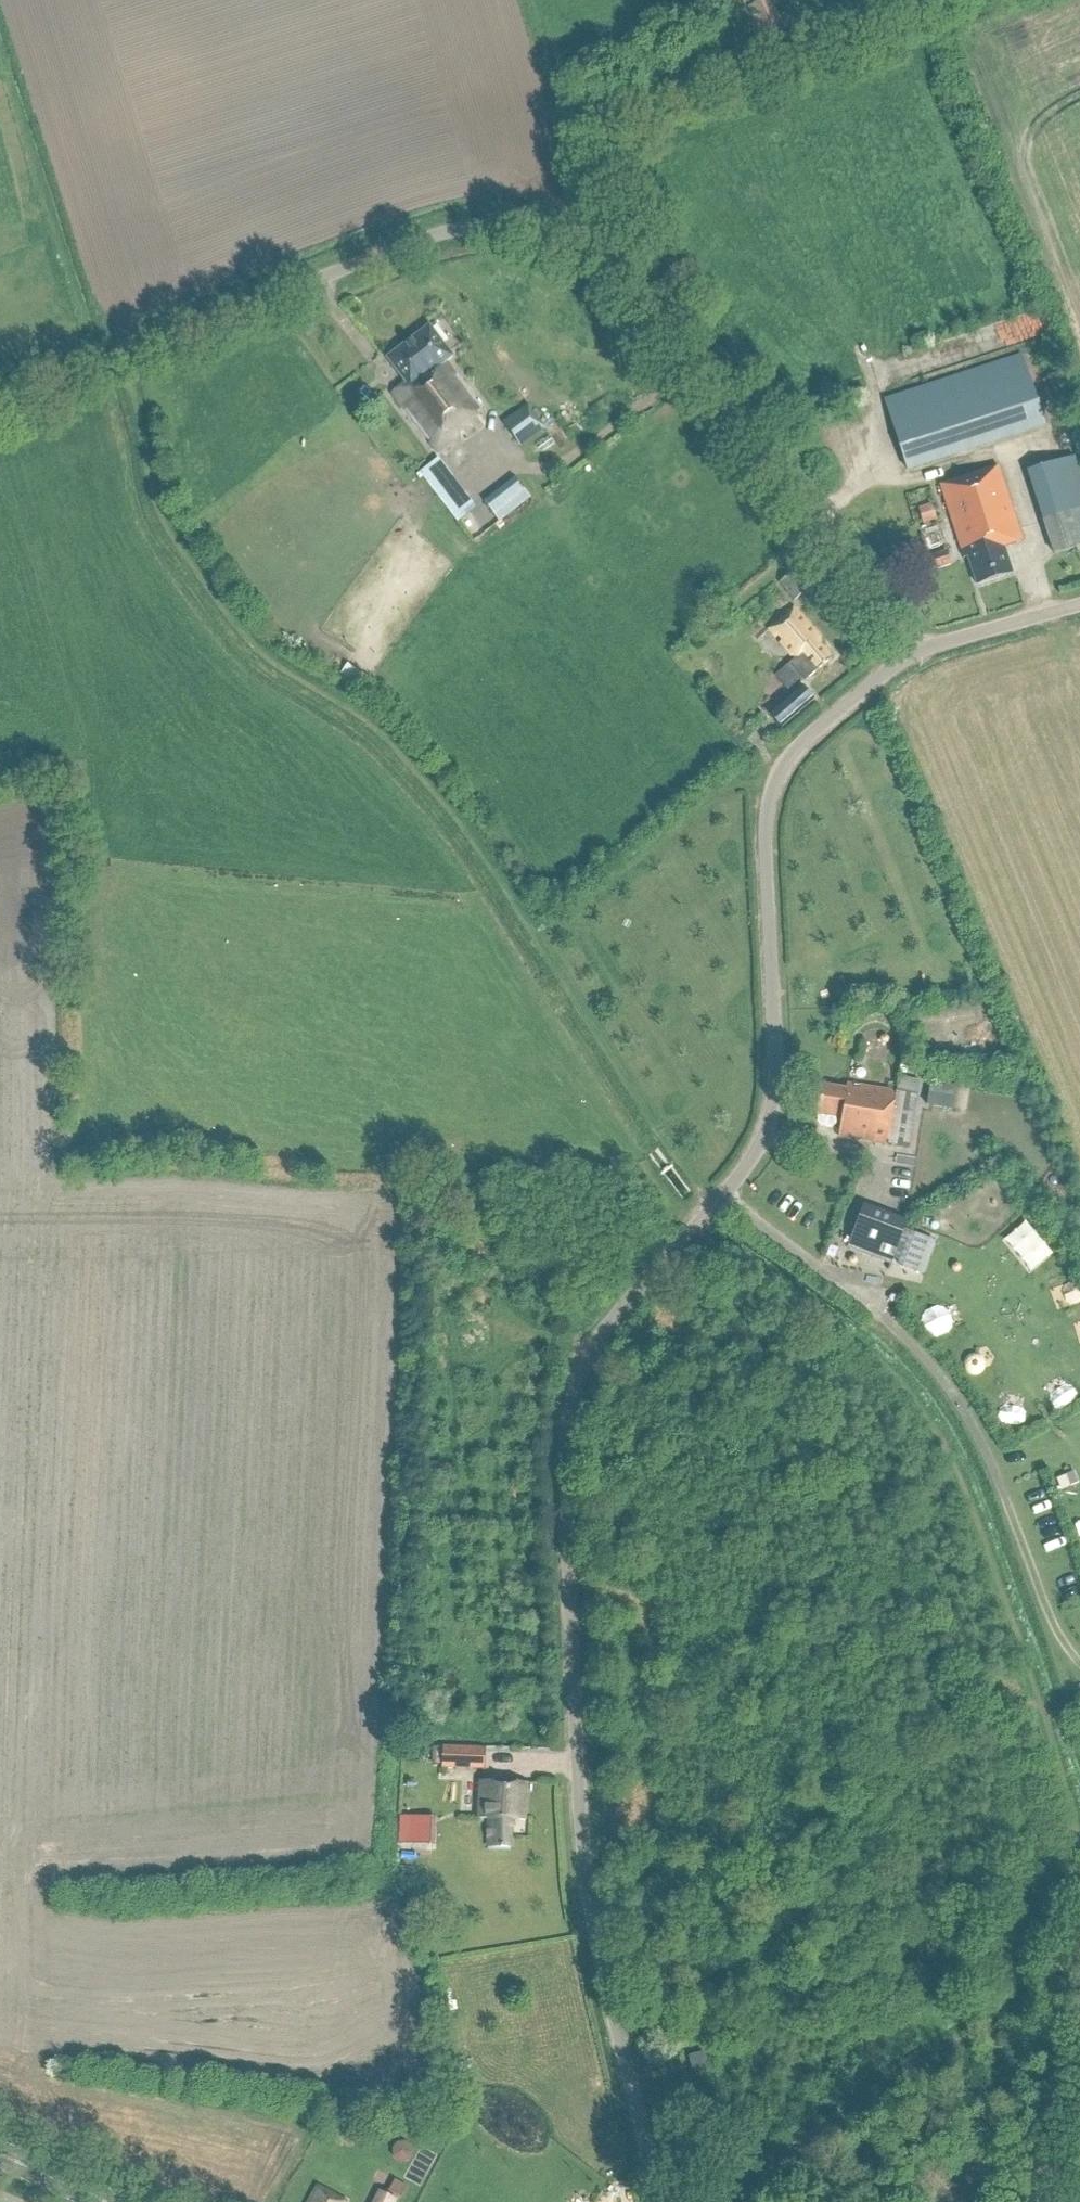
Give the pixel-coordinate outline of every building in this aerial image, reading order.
[(749,9),(769,46),(790,35),(782,19),(778,20),(768,0),(766,0),(749,9)] [(385,362),(403,385),(391,394),(437,453),(472,426),(468,421),(480,411),(444,365),(450,361),(426,330),(385,362)] [(1021,359),(885,403),(907,470),(1043,425),(1021,359)] [(503,425),(519,447),(544,429),(527,406),(503,425)] [(1026,471),(1053,555),(1079,547),(1079,480),(1073,456),(1026,471)] [(996,466),(938,485),(962,559),(966,558),(975,585),(1010,574),(1001,546),(1020,540),(996,466)] [(575,474),(564,482),(576,497),(586,490),(575,474)] [(515,479),(484,502),(499,522),(530,498),(515,479)] [(945,552),(928,557),(932,571),(949,566),(945,552)] [(807,590),(793,572),(778,585),(793,602),(807,590)] [(798,684),(802,680),(804,681),(830,659),(815,642),(819,639),(793,609),(768,630),(793,660),(789,664),(775,676),(790,694),(768,713),(780,727),(812,700),(798,684)] [(353,654),(347,664),(370,677),(376,667),(353,654)] [(816,1116),(815,1123),(818,1127),(831,1128),(835,1125),(836,1119),(841,1120),(839,1138),(908,1148),(916,1094),(917,1094),(918,1081),(898,1078),(896,1091),(846,1084),(846,1090),(820,1086),(815,1116),(816,1116)] [(930,1085),(926,1107),(951,1111),(954,1088),(930,1085)] [(862,1208),(848,1247),(890,1262),(904,1224),(862,1208)] [(1032,1243),(1048,1235),(1038,1214),(1021,1222),(1032,1243)] [(910,1232),(897,1266),(916,1273),(929,1240),(910,1232)] [(934,1316),(947,1334),(965,1320),(952,1303),(934,1316)] [(965,1354),(979,1372),(996,1360),(982,1341),(965,1354)] [(999,1388),(1005,1406),(1024,1400),(1017,1381),(999,1388)] [(1075,1493),(1069,1470),(1051,1474),(1057,1497),(1075,1493)] [(1069,1514),(1073,1535),(1079,1534),(1079,1512),(1069,1514)] [(441,1769),(482,1771),(482,1751),(442,1747),(441,1769)] [(481,1784),(478,1821),(491,1821),(490,1847),(510,1848),(511,1823),(525,1823),(527,1787),(481,1784)] [(434,1818),(410,1817),(409,1844),(433,1845),(434,1818)] [(694,2077),(708,2074),(704,2056),(690,2059),(694,2077)] [(388,2176),(384,2188),(397,2193),(402,2181),(388,2176)] [(309,2201),(345,2201),(316,2187),(309,2201)] [(372,2201),(396,2201),(377,2193),(372,2201)]
